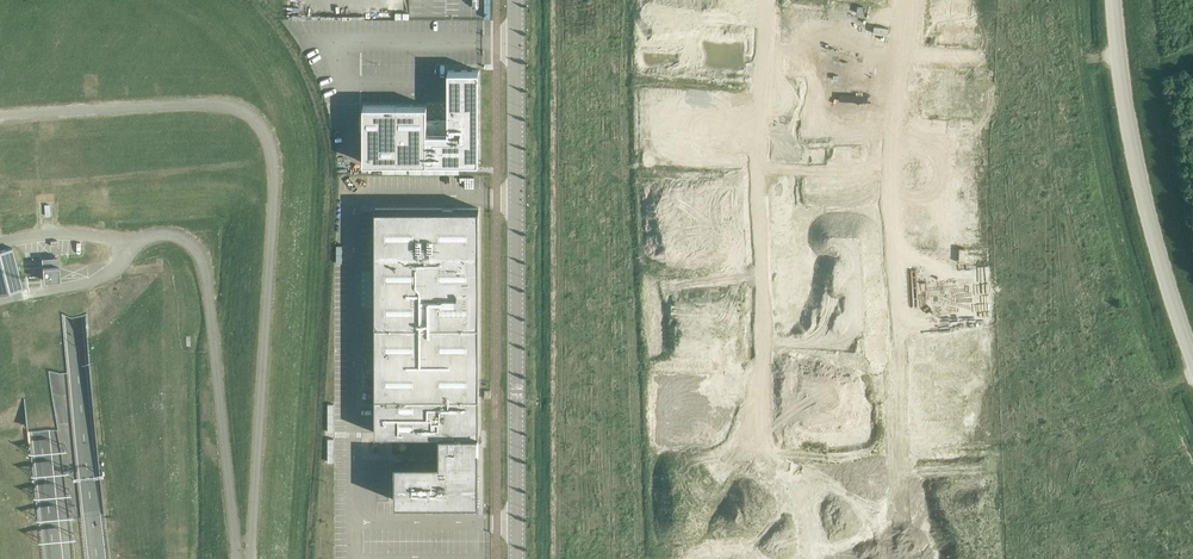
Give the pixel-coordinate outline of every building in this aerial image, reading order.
[(428,106),(362,106),(363,163),(480,163),(479,71),(449,71),(449,106),(449,121),(428,121),(428,106)] [(439,208),(375,208),(375,335),(375,433),(440,433),(440,460),(413,460),(395,460),(395,480),(395,501),(450,501),(450,500),(479,500),(479,443),(480,443),(481,442),(481,441),(482,441),(482,440),(482,439),(482,438),(481,438),(481,437),(480,436),(479,436),(479,254),(479,208),(439,208)] [(12,248),(0,251),(0,294),(22,289),(16,264),(12,248)] [(42,257),(43,280),(60,279),(58,256),(42,257)]
